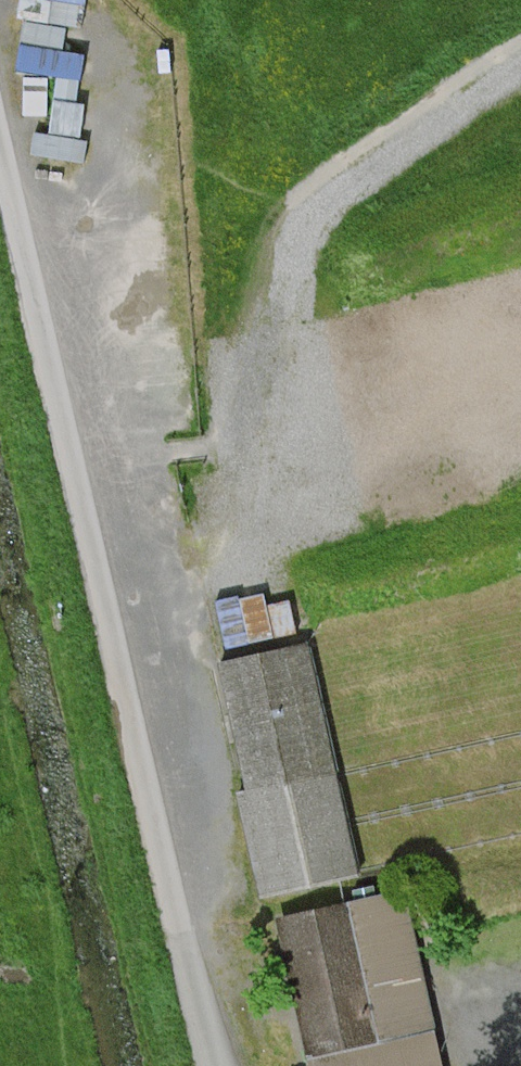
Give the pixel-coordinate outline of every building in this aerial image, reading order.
[(222,592),(229,636),(284,628),(277,583),(222,592)] [(308,648),(213,667),(261,893),(355,873),(308,648)] [(315,1054),(431,1031),(401,882),(285,906),(315,1054)]
